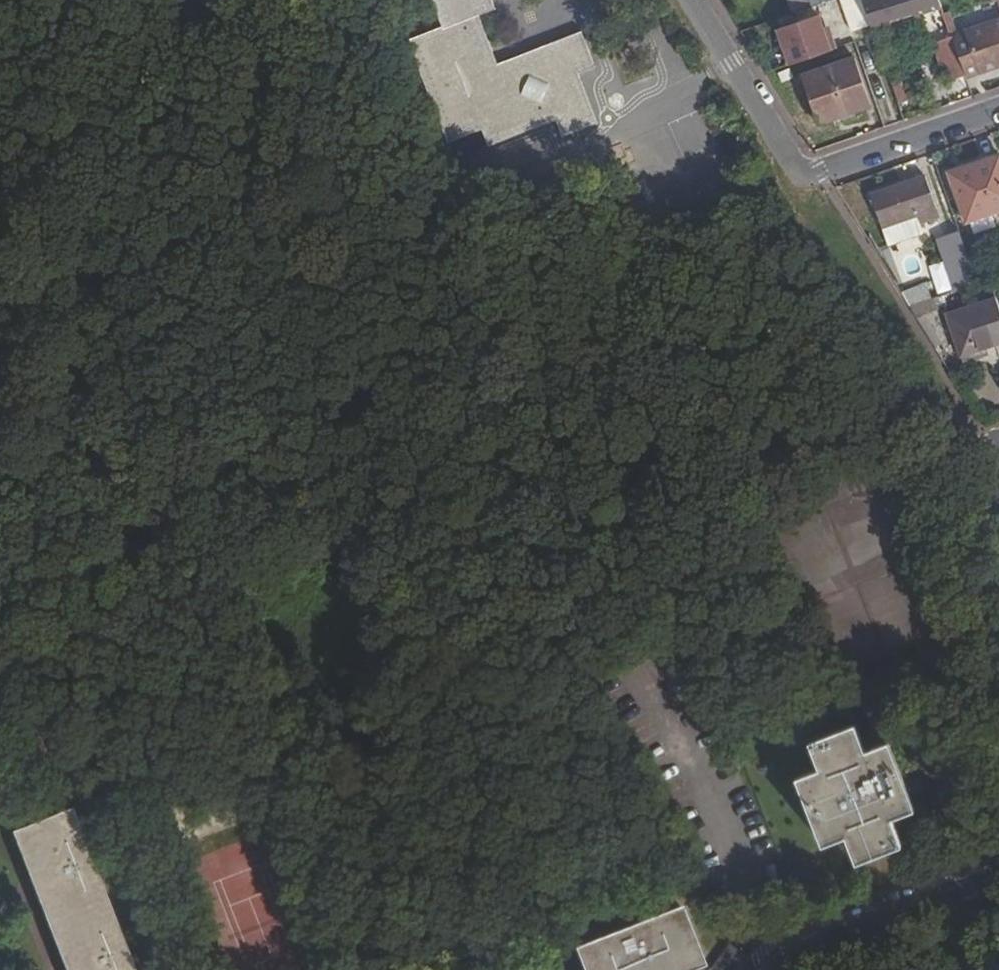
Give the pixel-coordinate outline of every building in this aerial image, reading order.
[(442,25),(409,38),(449,142),(483,128),(491,145),(557,119),(563,135),(598,121),(579,72),(597,64),(583,29),(499,63),(479,15),(497,7),(494,0),(432,0),(442,25)] [(850,30),(869,23),(867,15),(861,0),(839,0),(850,30)] [(872,31),(888,26),(887,22),(913,13),(915,16),(942,7),(939,0),(861,0),(867,15),(869,23),(870,25),(872,31)] [(934,35),(953,30),(948,13),(929,19),(934,35)] [(783,17),(747,29),(752,37),(786,25),(783,17)] [(967,77),(998,66),(998,20),(952,37),(953,40),(967,77)] [(950,83),(967,77),(953,40),(937,46),(950,83)] [(870,105),(855,59),(802,77),(818,123),(870,105)] [(892,105),(908,100),(897,71),(882,76),(892,105)] [(998,212),(998,156),(950,173),(967,223),(998,212)] [(937,217),(923,177),(872,195),(882,225),(924,210),(928,220),(937,217)] [(940,238),(958,290),(977,283),(959,231),(940,238)] [(901,295),(908,307),(930,299),(926,286),(901,295)] [(916,320),(925,317),(943,311),(938,297),(930,299),(908,307),(916,320)] [(998,343),(998,309),(995,298),(946,316),(961,357),(998,343)] [(916,320),(934,350),(943,344),(925,317),(916,320)] [(911,812),(885,743),(865,751),(854,724),(811,741),(821,767),(804,773),(831,843),(847,837),(858,865),(902,848),(891,820),(911,812)] [(892,740),(885,743),(911,812),(918,809),(892,740)] [(831,843),(804,773),(797,776),(825,845),(831,843)] [(73,817),(31,834),(38,850),(33,852),(51,900),(56,898),(73,942),(68,943),(78,969),(133,969),(73,817)] [(671,963),(705,950),(688,906),(595,944),(605,969),(674,969),(671,963)]
